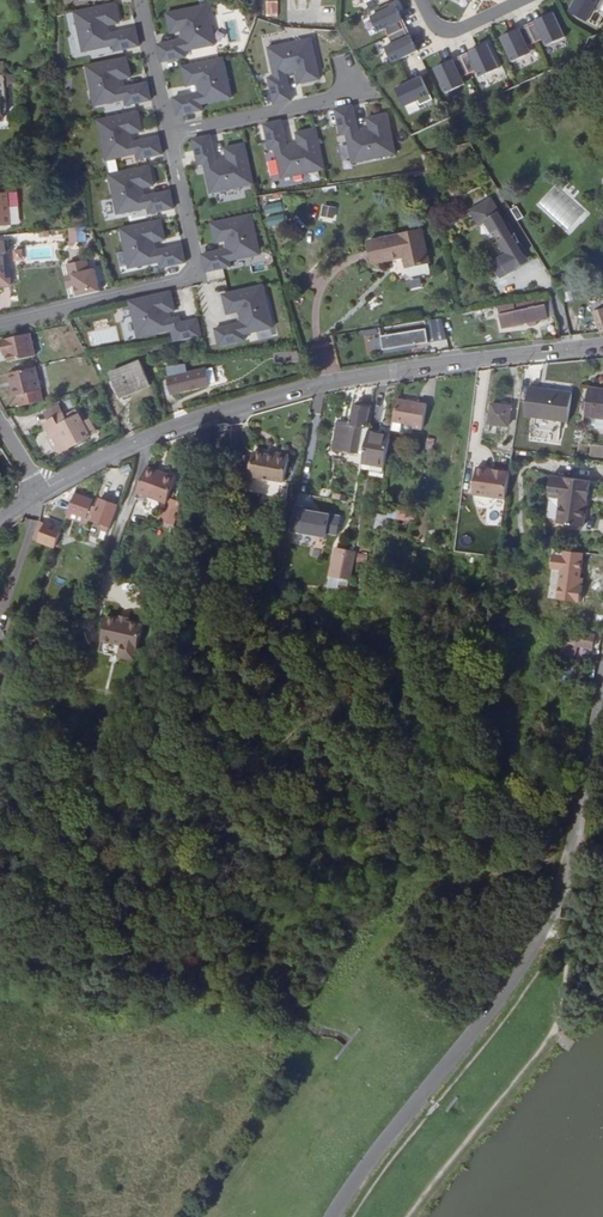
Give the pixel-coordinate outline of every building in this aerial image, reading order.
[(568,12),(587,22),(598,0),(575,0),(568,12)] [(277,16),(277,1),(265,1),(265,17),(277,16)] [(115,4),(74,12),(82,52),(113,46),(114,52),(139,46),(135,29),(110,34),(108,26),(118,23),(115,4)] [(394,5),(369,16),(377,32),(383,29),(402,21),(394,5)] [(157,45),(160,62),(185,57),(184,52),(214,45),(206,6),(166,14),(170,33),(180,31),(182,40),(157,45)] [(553,13),(533,22),(545,47),(564,37),(553,13)] [(402,21),(383,29),(387,37),(405,28),(402,21)] [(518,29),(500,38),(511,63),(530,54),(518,29)] [(409,35),(384,47),(391,63),(416,51),(409,35)] [(267,79),(272,105),(290,101),(284,74),(296,72),(298,84),(318,80),(309,40),(267,48),(273,77),(267,79)] [(487,44),(468,53),(480,77),(499,68),(487,44)] [(126,58),(85,67),(94,106),(124,100),(125,106),(150,101),(146,83),(121,89),(119,80),(130,78),(126,58)] [(176,116),(201,111),(200,105),(230,98),(222,59),(182,67),(186,86),(196,84),(198,93),(173,98),(176,116)] [(452,60),(433,69),(444,94),(463,85),(452,60)] [(413,76),(425,72),(423,65),(411,68),(413,76)] [(421,76),(395,88),(404,107),(430,95),(421,76)] [(351,164),(393,155),(385,115),(365,119),(367,131),(356,133),(351,107),(333,110),(339,136),(344,135),(351,164)] [(137,113),(97,121),(105,160),(135,154),(137,160),(161,155),(158,138),(132,143),(130,134),(141,132),(137,113)] [(280,179),(322,170),(314,130),(294,134),(296,145),(285,148),(280,121),(262,125),(268,151),(273,150),(280,179)] [(209,193),(251,185),(243,144),(223,148),(225,160),(214,163),(209,136),(191,140),(197,166),(203,164),(209,193)] [(148,167),(108,175),(116,215),(147,208),(148,214),(172,209),(169,192),(143,197),(142,188),(152,186),(148,167)] [(16,192),(5,193),(7,208),(17,207),(16,192)] [(9,225),(7,208),(5,193),(0,194),(0,226),(9,225)] [(510,264),(524,255),(517,242),(514,244),(488,200),(468,211),(477,226),(485,222),(492,233),(496,230),(501,239),(497,241),(505,255),(497,260),(505,274),(513,269),(510,264)] [(262,205),(266,228),(284,225),(281,202),(262,205)] [(321,205),(319,217),(334,219),(336,207),(321,205)] [(200,254),(204,272),(229,267),(227,261),(258,254),(249,215),(209,223),(213,243),(224,240),(226,249),(200,254)] [(160,221),(119,229),(127,269),(158,262),(159,268),(184,263),(180,246),(155,251),(153,242),(164,240),(160,221)] [(514,244),(517,242),(505,224),(503,225),(514,244)] [(68,244),(85,243),(85,228),(68,228),(68,244)] [(426,263),(418,230),(365,241),(370,263),(400,257),(403,268),(426,263)] [(64,267),(67,276),(63,278),(67,289),(71,287),(75,299),(100,290),(88,258),(64,267)] [(497,278),(505,274),(497,260),(489,264),(497,278)] [(271,327),(261,285),(221,294),(225,314),(237,311),(240,323),(214,329),(218,346),(243,340),(242,334),(271,327)] [(173,341),(200,337),(196,319),(180,323),(178,317),(167,320),(166,312),(174,310),(169,291),(128,301),(137,337),(170,330),(173,341)] [(548,299),(509,305),(511,313),(514,326),(552,318),(549,305),(548,299)] [(598,333),(602,332),(602,310),(602,307),(601,308),(592,311),(598,333)] [(424,321),(382,328),(385,348),(427,341),(424,321)] [(122,324),(124,337),(133,335),(131,322),(122,324)] [(30,334),(2,340),(4,349),(6,349),(9,361),(35,356),(30,334)] [(288,353),(274,354),(275,365),(289,363),(288,353)] [(139,362),(109,374),(119,397),(148,385),(139,362)] [(7,372),(12,394),(16,394),(39,388),(33,366),(7,372)] [(215,368),(206,370),(209,385),(218,383),(215,368)] [(209,385),(206,370),(169,377),(172,393),(209,385)] [(41,396),(39,388),(16,394),(18,402),(41,396)] [(535,396),(536,390),(527,389),(523,417),(565,423),(569,395),(544,391),(543,397),(535,396)] [(588,390),(584,417),(602,420),(602,392),(588,390)] [(411,423),(414,402),(394,399),(391,420),(411,423)] [(425,404),(414,402),(411,423),(413,424),(412,427),(420,429),(425,404)] [(348,423),(343,448),(345,448),(346,441),(352,442),(356,424),(363,425),(367,407),(353,405),(350,423),(348,423)] [(502,426),(505,407),(490,405),(489,414),(483,414),(482,423),(502,426)] [(41,413),(44,421),(60,413),(56,406),(41,413)] [(60,413),(44,421),(41,423),(47,435),(44,437),(50,450),(56,452),(56,453),(87,438),(80,423),(74,412),(62,417),(60,413)] [(348,423),(335,420),(331,445),(343,448),(348,423)] [(80,423),(87,438),(93,435),(86,421),(80,423)] [(361,453),(359,462),(383,466),(388,435),(365,431),(361,453)] [(268,480),(272,456),(254,452),(249,476),(268,480)] [(275,457),(272,456),(268,480),(285,483),(290,456),(276,453),(275,457)] [(162,474),(163,471),(146,464),(145,467),(162,474)] [(508,469),(479,465),(475,492),(505,496),(508,469)] [(150,495),(166,500),(175,475),(163,471),(162,474),(145,467),(136,490),(150,495)] [(588,483),(550,477),(546,497),(558,499),(555,525),(581,529),(588,483)] [(163,506),(166,500),(150,495),(148,501),(163,506)] [(89,517),(93,503),(91,502),(72,496),(66,513),(85,520),(86,516),(89,517)] [(96,504),(93,503),(89,517),(92,518),(91,522),(99,525),(97,530),(106,533),(115,506),(98,500),(96,504)] [(307,505),(292,503),(288,528),(326,535),(327,531),(337,533),(341,514),(306,508),(307,505)] [(398,509),(398,519),(412,520),(413,510),(398,509)] [(385,530),(388,515),(377,512),(373,527),(385,530)] [(83,526),(85,520),(66,513),(64,519),(83,526)] [(46,515),(39,534),(56,541),(63,521),(46,515)] [(385,530),(393,532),(396,518),(388,517),(385,530)] [(331,547),(328,585),(350,587),(353,549),(331,547)] [(583,559),(555,555),(552,569),(562,571),(558,598),(580,601),(583,578),(580,577),(583,559)] [(118,620),(118,619),(105,616),(99,637),(96,650),(117,655),(132,660),(141,625),(125,621),(125,622),(118,620)] [(592,633),(575,630),(573,642),(589,646),(592,633)]
